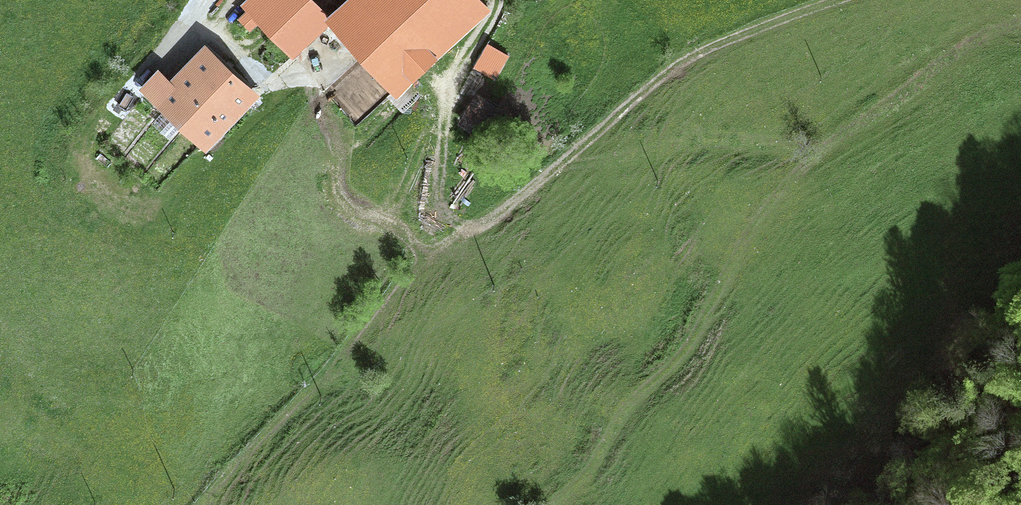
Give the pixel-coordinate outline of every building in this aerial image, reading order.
[(467,0),(351,0),(339,12),(327,0),(320,0),(313,6),(306,0),(258,0),(248,10),(277,36),(274,40),(290,57),(325,24),(379,82),(398,65),(410,78),(448,42),(436,29),(467,0)] [(205,53),(159,101),(202,143),(249,96),(205,53)] [(474,99),(460,122),(481,135),(495,112),(474,99)]
